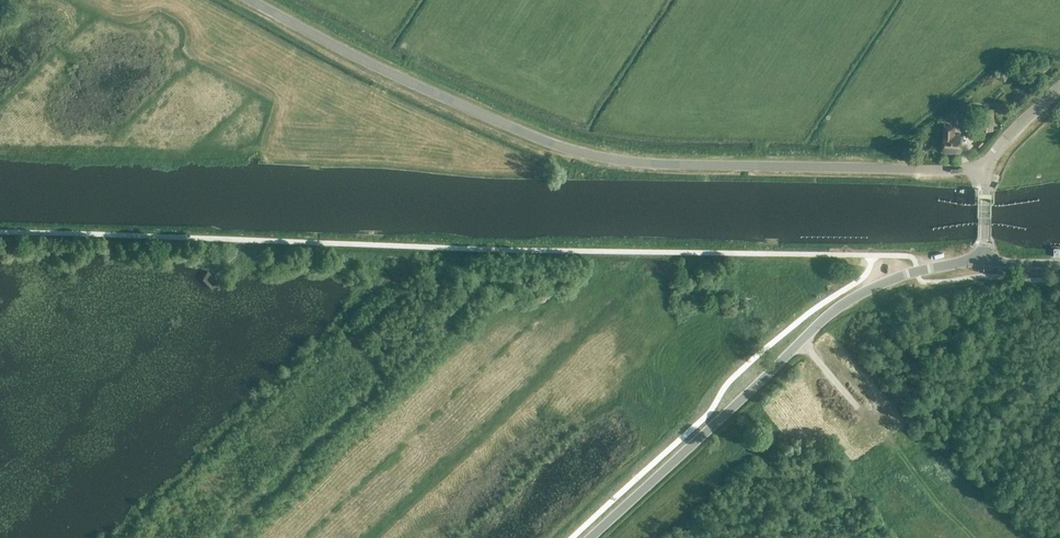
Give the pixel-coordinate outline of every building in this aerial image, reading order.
[(1043,75),(1031,63),(1026,68),(1038,81),(1043,75)] [(1011,74),(1001,68),(995,77),(1005,83),(1011,74)] [(992,104),(1007,94),(1002,85),(986,94),(992,104)] [(992,131),(993,108),(982,108),(982,130),(992,131)] [(973,114),(960,114),(960,130),(972,130),(973,114)] [(945,127),(943,152),(960,153),(961,136),(954,135),(955,128),(945,127)] [(214,278),(208,271),(202,280),(211,290),(220,285),(214,278)]
